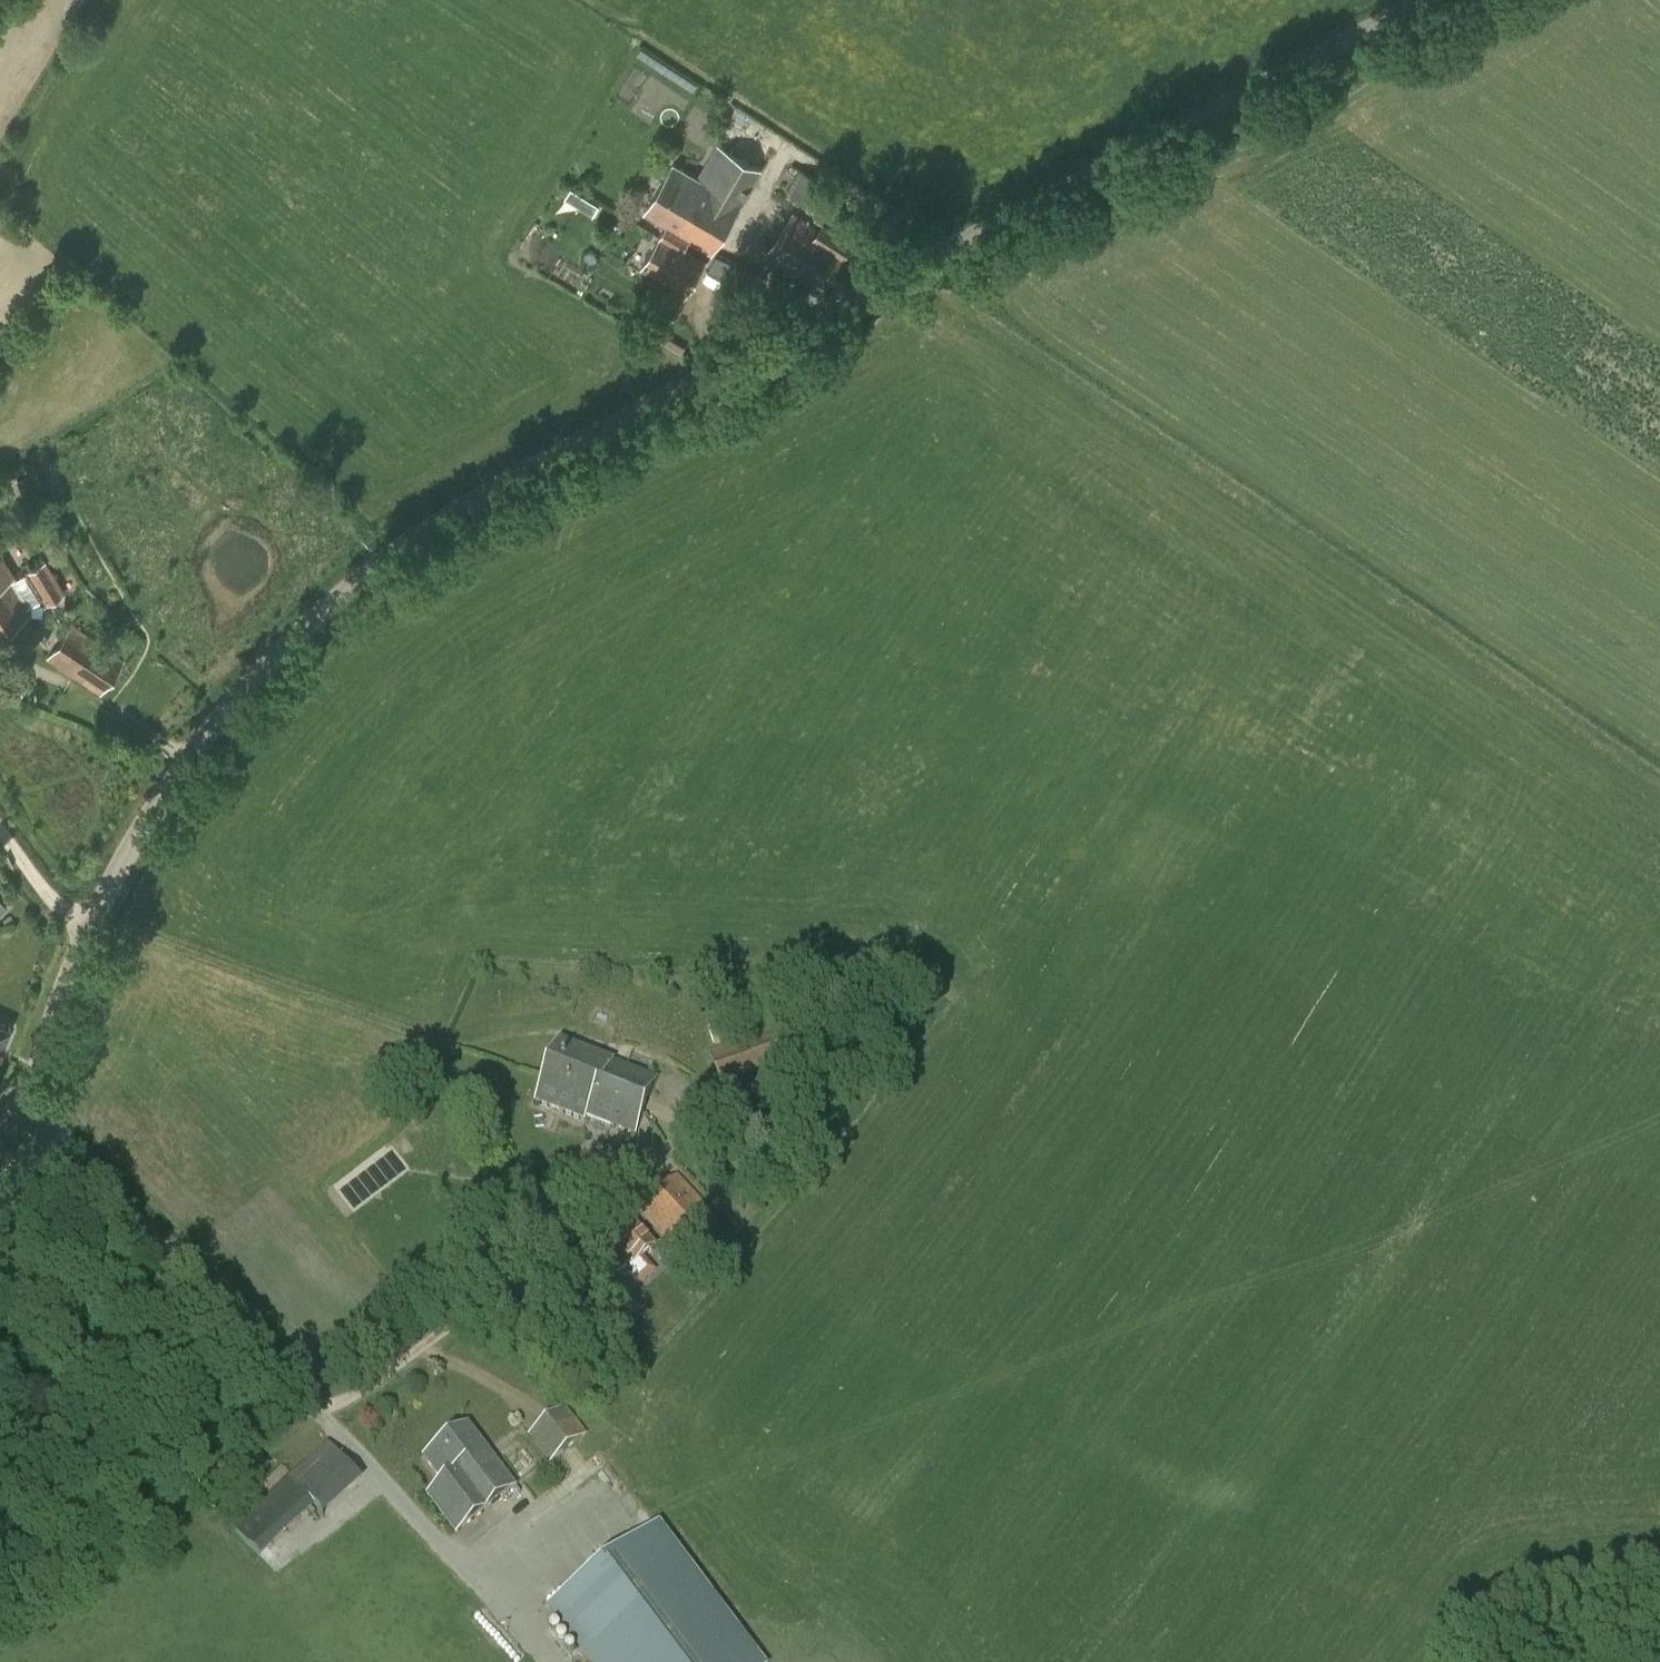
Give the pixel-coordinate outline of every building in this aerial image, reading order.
[(673,163),(645,212),(667,225),(690,239),(712,252),(739,206),(761,169),(718,144),(698,177),(673,163)] [(777,188),(811,207),(825,183),(791,164),(777,188)] [(792,214),(765,256),(819,291),(864,222),(828,198),(816,215),(807,210),(801,219),(792,214)] [(660,235),(643,264),(689,291),(706,262),(684,249),(690,239),(667,225),(660,235)] [(29,612),(12,582),(15,580),(0,553),(0,629),(29,612)] [(26,571),(45,603),(64,592),(45,560),(26,571)] [(46,658),(99,695),(124,659),(71,623),(46,658)] [(738,1038),(731,1017),(707,1026),(714,1046),(738,1038)] [(9,1026),(0,1023),(0,1046),(9,1026)] [(781,1025),(708,1053),(722,1088),(795,1060),(781,1025)] [(585,1123),(588,1116),(635,1134),(657,1079),(561,1041),(536,1103),(585,1123)] [(723,1090),(733,1114),(799,1090),(789,1065),(723,1090)] [(676,1175),(638,1210),(668,1242),(705,1208),(676,1175)] [(605,1282),(619,1299),(651,1271),(641,1260),(656,1247),(630,1218),(602,1242),(623,1266),(605,1282)] [(527,1437),(549,1464),(587,1434),(565,1406),(527,1437)] [(424,1458),(442,1482),(428,1493),(430,1496),(442,1512),(456,1531),(515,1487),(469,1425),(424,1458)] [(327,1441),(288,1477),(315,1507),(324,1517),(364,1481),(327,1441)] [(546,1608),(587,1661),(766,1661),(660,1522),(658,1523),(656,1525),(546,1608)]
